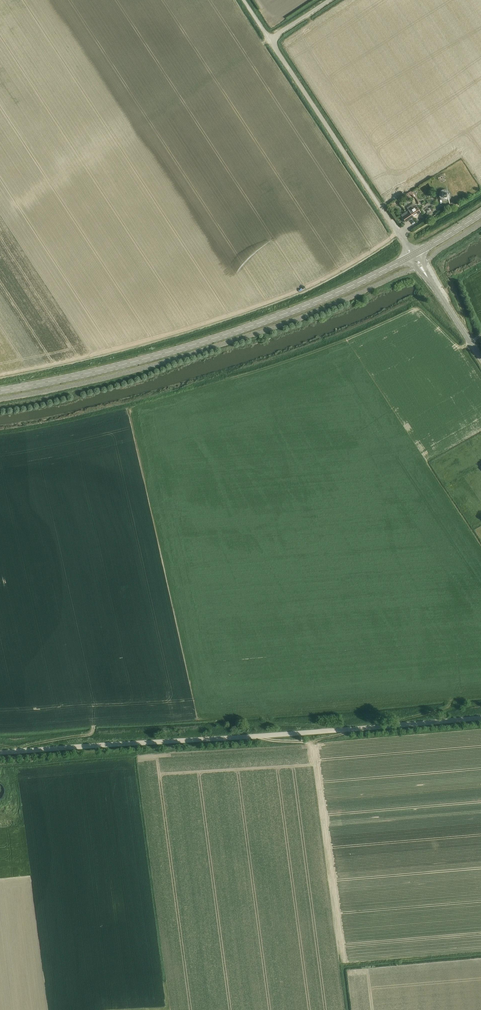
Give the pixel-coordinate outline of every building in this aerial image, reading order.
[(445,190),(443,192),(442,193),(442,195),(442,197),(443,199),(445,200),(447,200),(449,200),(450,199),(451,197),(452,195),(451,193),(450,192),(449,191),(447,190),(445,190)] [(416,206),(408,211),(401,216),(406,222),(421,212),(416,206)]
